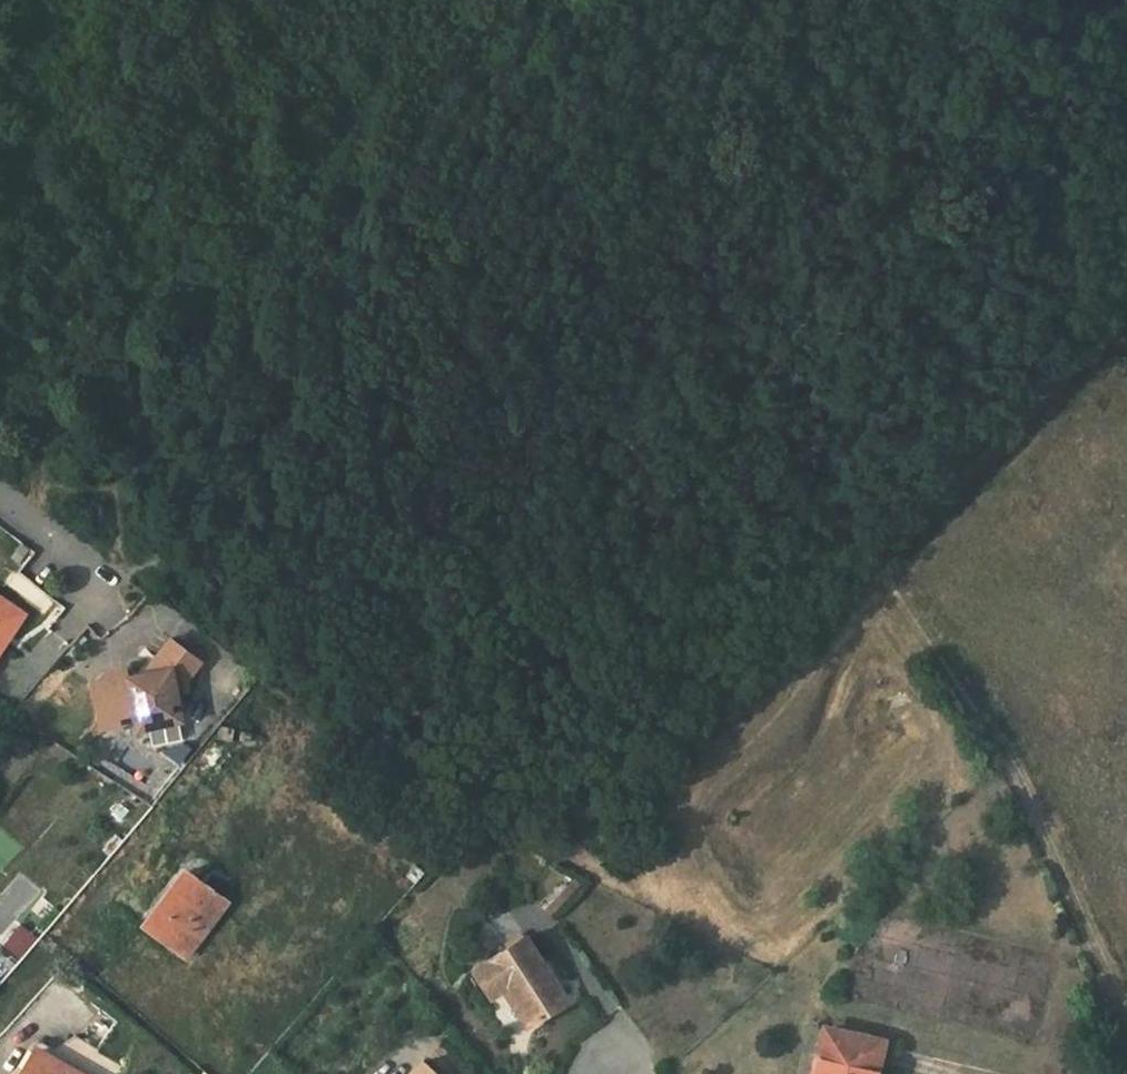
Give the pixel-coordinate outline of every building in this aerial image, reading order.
[(25,614),(0,597),(0,650),(25,614)] [(92,681),(98,718),(118,714),(134,712),(142,710),(145,727),(182,720),(177,693),(187,691),(184,683),(200,662),(171,639),(144,673),(147,681),(130,684),(129,675),(127,667),(106,670),(108,678),(92,681)] [(144,673),(129,675),(130,684),(147,681),(144,673)] [(142,710),(134,712),(137,728),(145,727),(142,710)] [(118,714),(98,718),(100,726),(120,723),(118,714)] [(234,728),(220,725),(217,738),(232,740),(234,728)] [(215,742),(195,766),(210,779),(231,755),(215,742)] [(112,788),(96,803),(104,812),(120,797),(112,788)] [(104,812),(116,825),(134,808),(121,795),(120,797),(104,812)] [(414,863),(405,874),(415,882),(424,872),(414,863)] [(186,871),(145,925),(186,956),(227,902),(218,895),(231,878),(217,867),(204,885),(186,871)] [(37,890),(18,875),(0,897),(0,936),(37,890)] [(575,881),(566,890),(571,894),(579,885),(575,881)] [(566,890),(559,898),(564,902),(571,894),(566,890)] [(559,898),(555,903),(559,907),(564,902),(559,898)] [(555,903),(548,910),(553,914),(559,907),(555,903)] [(20,925),(5,943),(14,951),(30,933),(20,925)] [(30,933),(14,951),(20,956),(36,938),(30,933)] [(525,936),(474,970),(491,996),(507,986),(531,1024),(566,1001),(525,936)] [(827,1029),(817,1073),(874,1073),(881,1042),(827,1029)] [(74,1036),(58,1064),(75,1073),(115,1073),(118,1069),(93,1053),(96,1049),(74,1036)] [(37,1052),(50,1059),(55,1051),(42,1044),(37,1052)] [(24,1073),(75,1073),(58,1064),(50,1059),(37,1052),(24,1073)] [(411,1073),(435,1073),(422,1062),(411,1073)]
